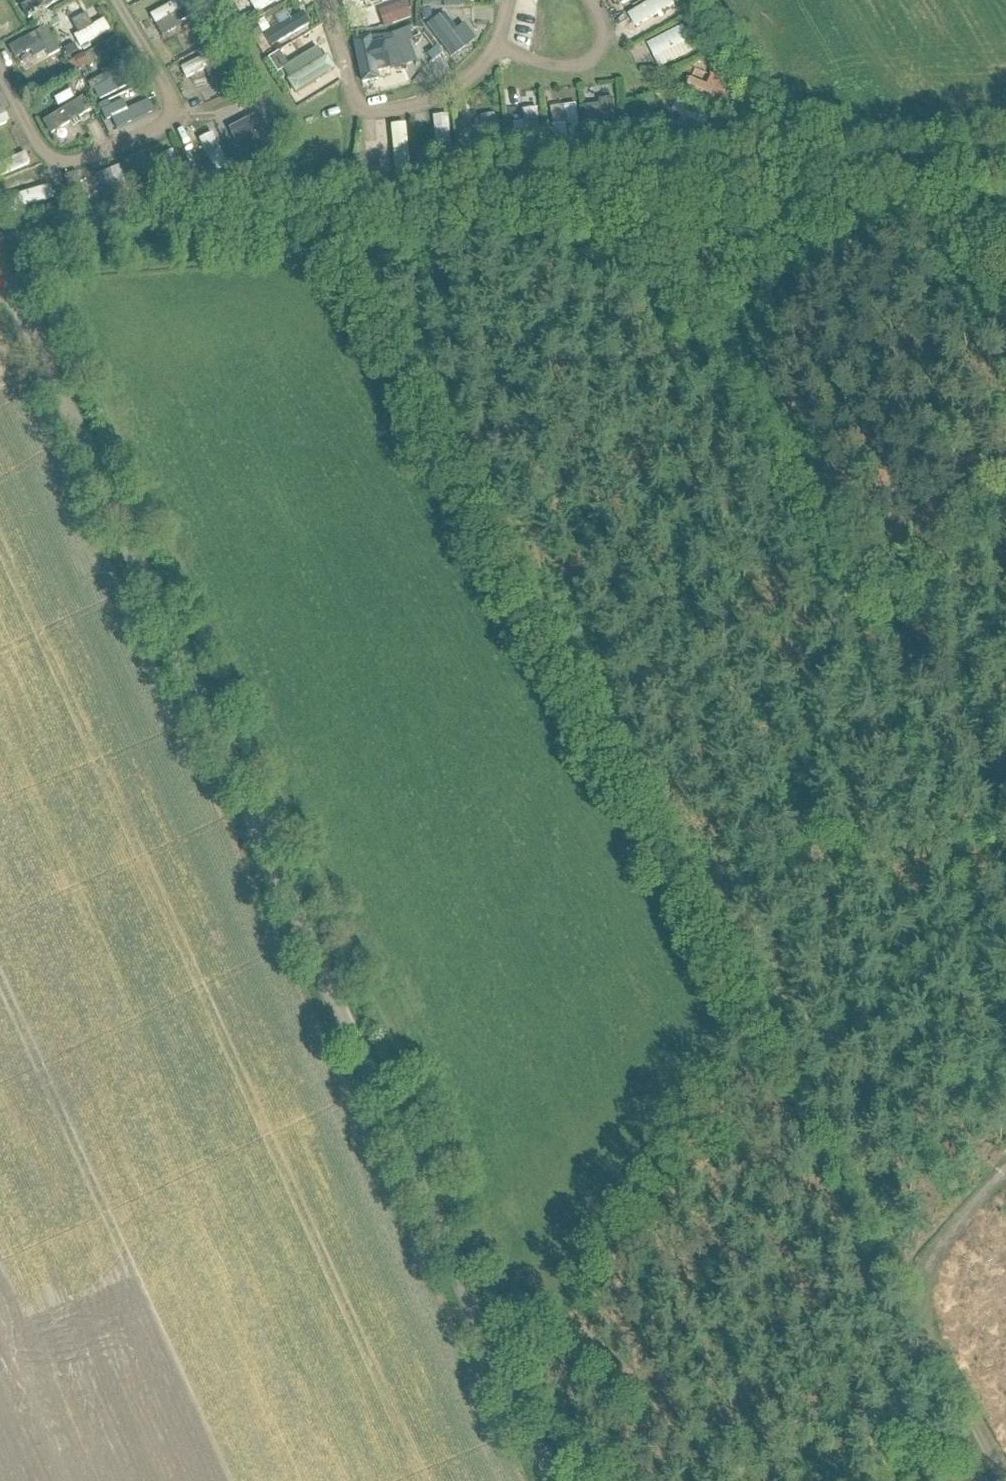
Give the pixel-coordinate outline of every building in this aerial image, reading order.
[(182,32),(198,25),(191,9),(195,7),(193,0),(153,0),(164,25),(177,20),(182,32)] [(261,3),(271,15),(289,0),(264,0),(261,3)] [(280,33),(290,46),(324,21),(316,11),(317,11),(309,0),(307,0),(281,19),(287,28),(280,33)] [(638,19),(647,32),(686,5),(683,0),(664,0),(638,19)] [(487,20),(486,1),(472,1),(473,21),(487,20)] [(477,52),(460,30),(473,20),(462,5),(435,25),(463,63),(477,52)] [(668,73),(709,52),(696,27),(655,49),(668,73)] [(292,49),(297,62),(335,46),(330,33),(292,49)] [(399,46),(396,33),(382,37),(386,50),(399,46)] [(424,38),(411,42),(422,76),(435,72),(424,38)] [(385,46),(372,46),(374,90),(387,90),(385,46)] [(197,64),(203,76),(234,61),(229,49),(197,64)] [(300,75),(308,91),(347,73),(339,57),(300,75)] [(133,61),(116,69),(119,75),(106,81),(109,87),(101,91),(107,102),(144,85),(133,61)] [(325,84),(329,91),(347,81),(343,74),(325,84)] [(248,75),(231,81),(235,90),(252,84),(248,75)] [(719,78),(714,89),(700,83),(694,97),(740,118),(752,93),(719,78)] [(246,91),(209,106),(213,116),(250,102),(246,91)] [(82,99),(66,108),(77,128),(106,112),(101,103),(88,110),(82,99)] [(583,148),(581,110),(571,110),(572,128),(561,129),(563,149),(583,148)] [(545,141),(544,114),(532,114),(533,142),(545,141)] [(229,167),(279,153),(269,115),(228,126),(230,134),(221,136),(229,167)] [(417,154),(415,126),(400,127),(401,154),(417,154)] [(446,129),(446,153),(462,153),(462,129),(446,129)] [(55,192),(56,205),(70,205),(69,191),(55,192)]
